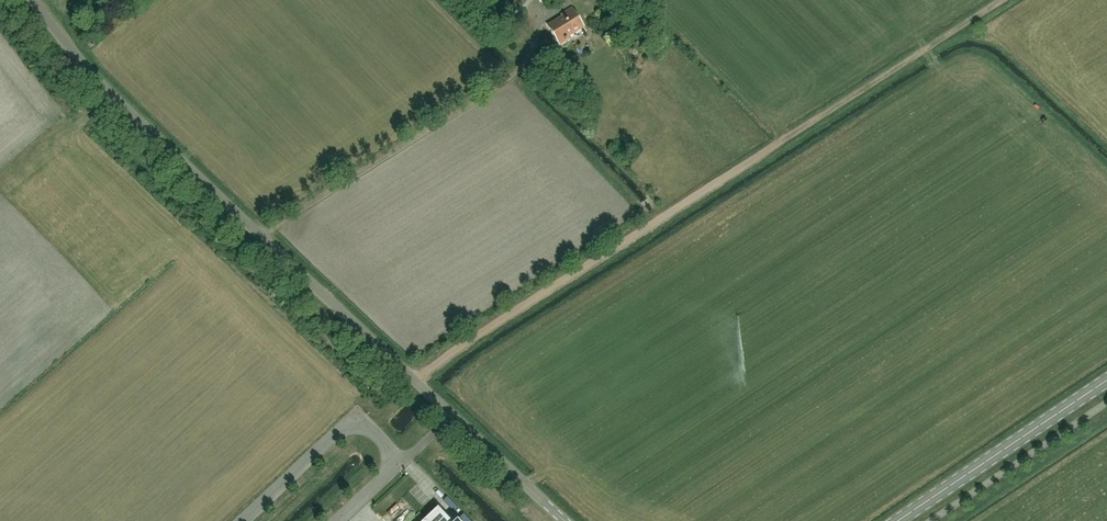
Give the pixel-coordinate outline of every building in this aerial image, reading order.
[(570,35),(584,27),(572,8),(561,15),(562,16),(548,26),(559,44),(571,37),(570,35)] [(369,449),(373,470),(380,469),(375,448),(369,449)] [(363,486),(371,478),(366,474),(359,482),(363,486)] [(441,489),(438,492),(447,504),(451,501),(441,489)] [(384,502),(390,508),(399,498),(394,493),(384,502)] [(401,519),(405,514),(402,512),(406,506),(401,502),(393,513),(401,519)] [(438,507),(423,520),(451,520),(438,507)]
